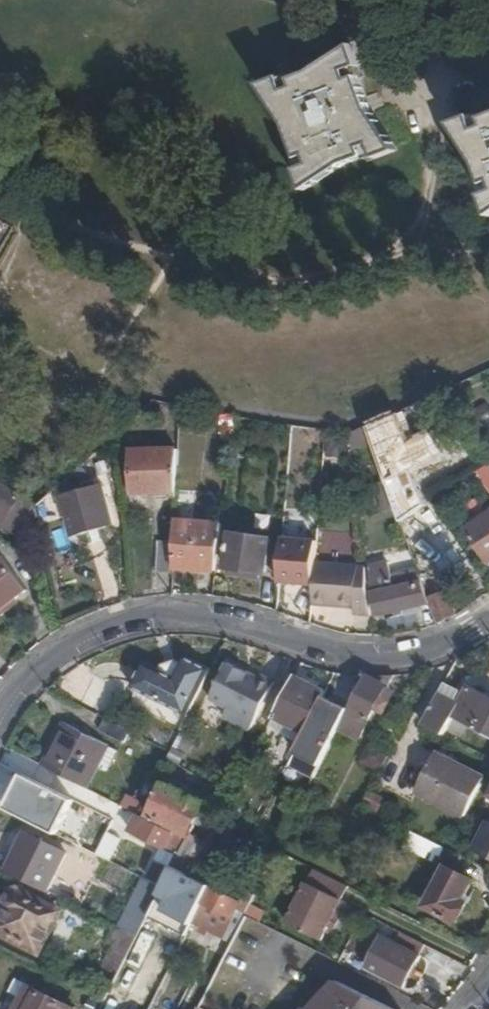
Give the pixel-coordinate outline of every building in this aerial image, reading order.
[(282,81),(266,86),(286,122),(305,168),(299,170),(308,191),(345,167),(374,154),(378,160),(398,153),(371,111),(358,69),(362,67),(355,49),(346,55),(321,72),(294,82),(287,84),(282,81)] [(460,127),(486,167),(488,175),(488,125),(483,127),(480,121),(460,127)] [(14,232),(0,224),(0,256),(14,232)] [(487,402),(476,410),(488,432),(488,406),(487,402)] [(390,436),(383,418),(367,426),(373,443),(390,436)] [(351,450),(373,443),(367,426),(349,434),(351,450)] [(390,478),(446,453),(433,432),(409,442),(411,446),(382,459),(390,478)] [(131,492),(175,492),(175,449),(129,450),(131,492)] [(38,519),(35,507),(0,482),(0,526),(2,524),(16,534),(27,521),(38,519)] [(111,525),(100,488),(58,499),(62,517),(66,516),(71,535),(111,525)] [(467,528),(488,563),(488,514),(467,528)] [(172,566),(214,572),(221,524),(174,519),(173,543),(172,566)] [(322,532),(323,553),(340,552),(339,532),(322,532)] [(267,553),(268,545),(269,541),(230,535),(225,567),(231,567),(230,574),(257,578),(258,572),(264,572),(267,553)] [(172,573),(172,566),(173,543),(157,542),(156,572),(172,573)] [(10,607),(6,603),(25,589),(0,557),(0,615),(10,607)] [(353,614),(369,615),(364,568),(314,564),(311,594),(310,604),(353,608),(353,614)] [(365,568),(374,616),(428,603),(427,598),(416,567),(386,573),(385,564),(365,568)] [(435,623),(454,615),(445,591),(427,598),(428,603),(435,623)] [(292,619),(309,624),(310,604),(311,594),(295,592),(292,619)] [(197,695),(209,670),(180,655),(169,680),(141,666),(131,687),(187,715),(197,695)] [(249,731),(273,683),(258,676),(255,681),(245,676),(246,674),(226,664),(204,709),(249,731)] [(376,676),(363,677),(347,710),(337,730),(356,740),(372,708),(379,711),(385,700),(378,697),(383,686),(385,687),(391,675),(376,676)] [(276,711),(271,722),(276,725),(279,720),(284,722),(303,732),(323,692),(294,677),(276,711)] [(442,682),(422,722),(437,730),(445,714),(488,736),(488,698),(467,686),(463,694),(442,682)] [(378,697),(385,700),(390,689),(385,687),(383,686),(378,697)] [(347,710),(324,698),(296,752),(321,764),(337,730),(347,710)] [(129,731),(106,719),(100,730),(124,742),(129,731)] [(62,724),(40,766),(85,788),(98,764),(107,747),(62,724)] [(368,739),(358,760),(378,770),(389,749),(368,739)] [(117,752),(107,747),(98,764),(108,770),(117,752)] [(485,778),(436,753),(417,791),(466,815),(485,778)] [(137,815),(146,819),(148,816),(189,835),(204,804),(200,803),(201,797),(193,793),(188,797),(178,792),(178,786),(171,782),(166,786),(163,785),(157,795),(149,791),(143,803),(137,815)] [(378,800),(368,795),(363,806),(373,810),(378,800)] [(130,797),(124,808),(137,815),(143,803),(130,797)] [(50,819),(86,837),(96,818),(60,800),(50,819)] [(308,810),(299,805),(296,810),(306,815),(308,810)] [(129,832),(177,856),(185,838),(172,832),(171,834),(136,816),(129,832)] [(475,849),(488,856),(488,822),(475,849)] [(444,847),(412,832),(405,847),(436,862),(444,847)] [(21,842),(6,872),(45,891),(64,854),(25,834),(21,842)] [(113,851),(86,837),(80,847),(108,861),(113,851)] [(199,837),(181,872),(192,877),(209,842),(199,837)] [(17,840),(2,870),(6,872),(21,842),(17,840)] [(470,880),(445,866),(423,905),(453,921),(471,889),(466,887),(470,880)] [(171,867),(161,888),(155,899),(169,907),(174,898),(198,909),(202,902),(210,886),(192,877),(181,872),(171,867)] [(341,903),(304,885),(285,925),(322,943),(341,903)] [(238,900),(210,886),(202,902),(198,909),(193,920),(231,940),(237,928),(244,915),(254,895),(244,890),(238,900)] [(59,911),(17,890),(9,892),(4,900),(8,907),(0,921),(0,932),(38,951),(59,911)] [(117,927),(136,937),(153,904),(134,894),(117,927)] [(377,973),(401,986),(408,974),(411,968),(425,941),(401,929),(400,932),(379,922),(374,932),(382,936),(371,956),(373,957),(376,959),(383,962),(377,973)] [(96,964),(117,975),(122,964),(135,938),(114,928),(96,964)] [(337,983),(314,1008),(390,1008),(337,983)] [(27,987),(16,1008),(71,1008),(27,987)]
